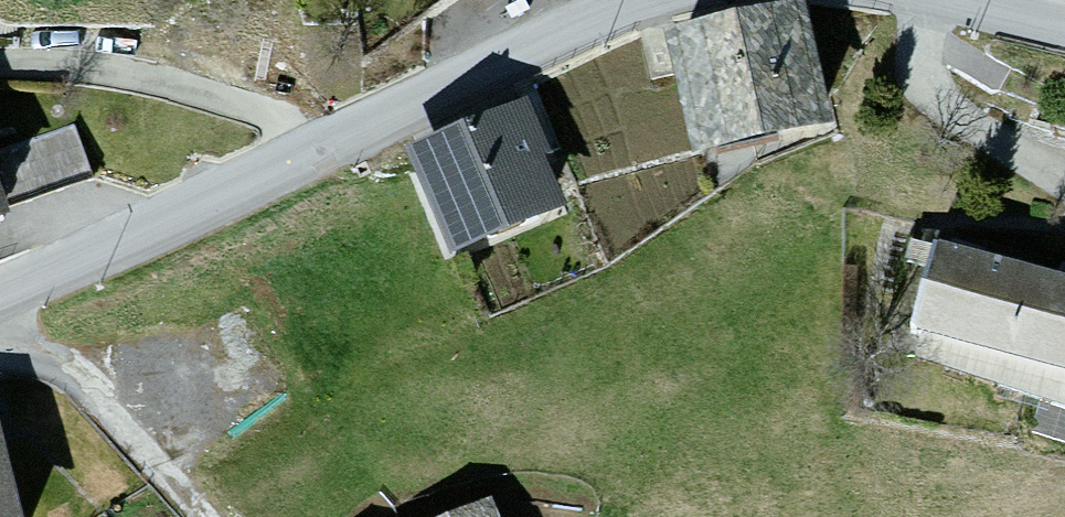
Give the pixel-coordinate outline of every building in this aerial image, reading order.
[(675,32),(700,159),(836,132),(811,5),(675,32)] [(405,150),(452,263),(568,214),(520,102),(405,150)] [(911,348),(1064,387),(1064,293),(934,260),(911,348)] [(488,503),(452,516),(494,516),(488,503)]
